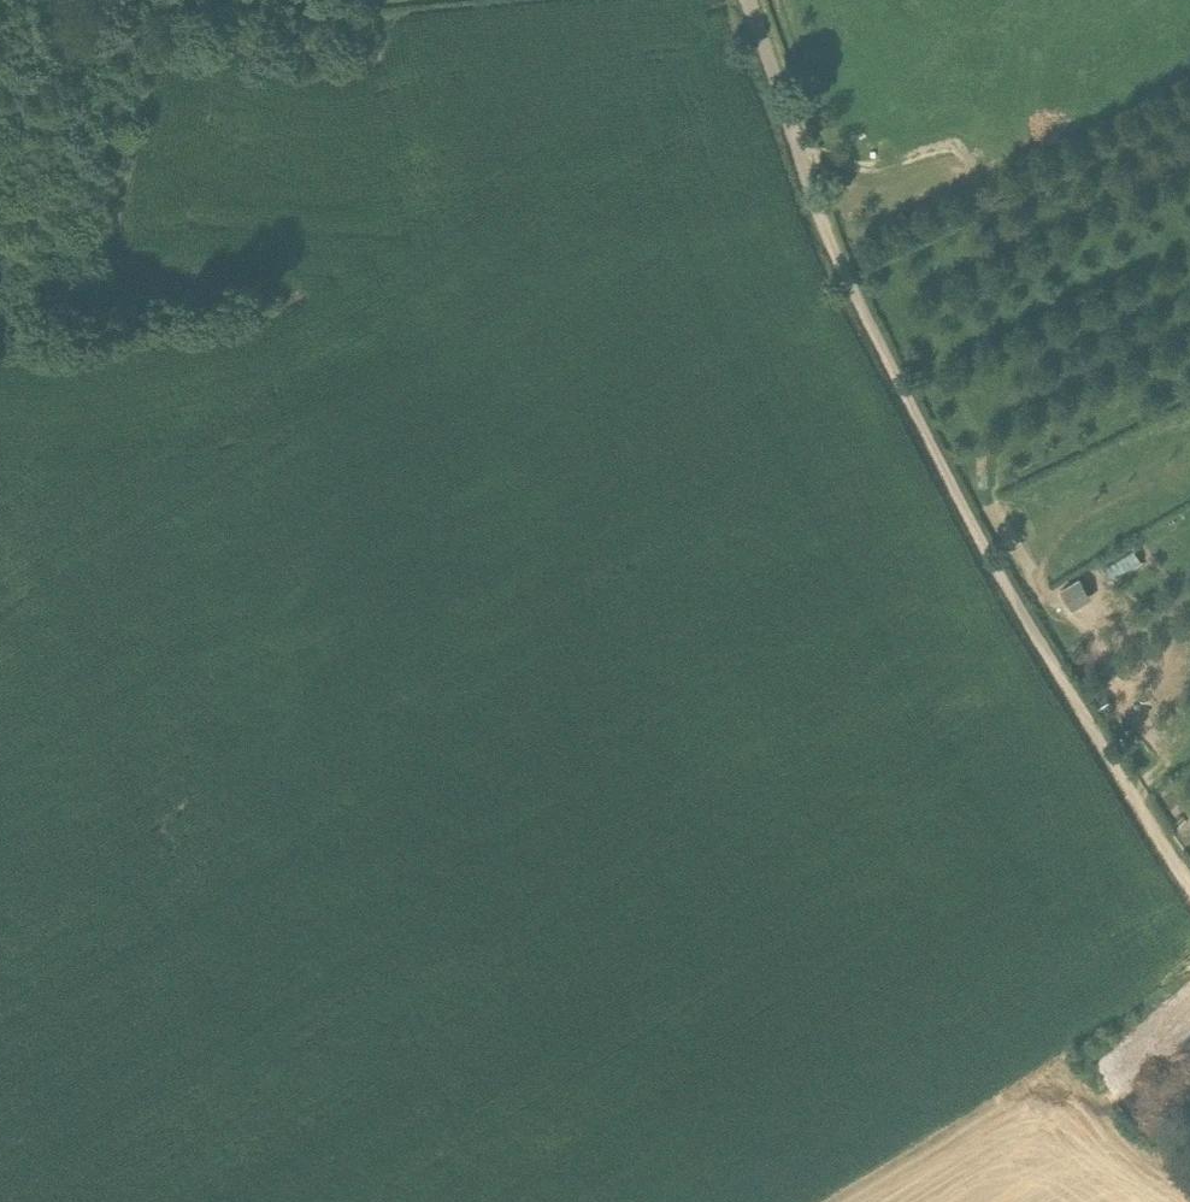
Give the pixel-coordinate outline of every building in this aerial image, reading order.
[(1085,580),(1066,587),(1073,605),(1092,597),(1085,580)] [(1095,703),(1101,714),(1113,707),(1106,696),(1095,703)]
